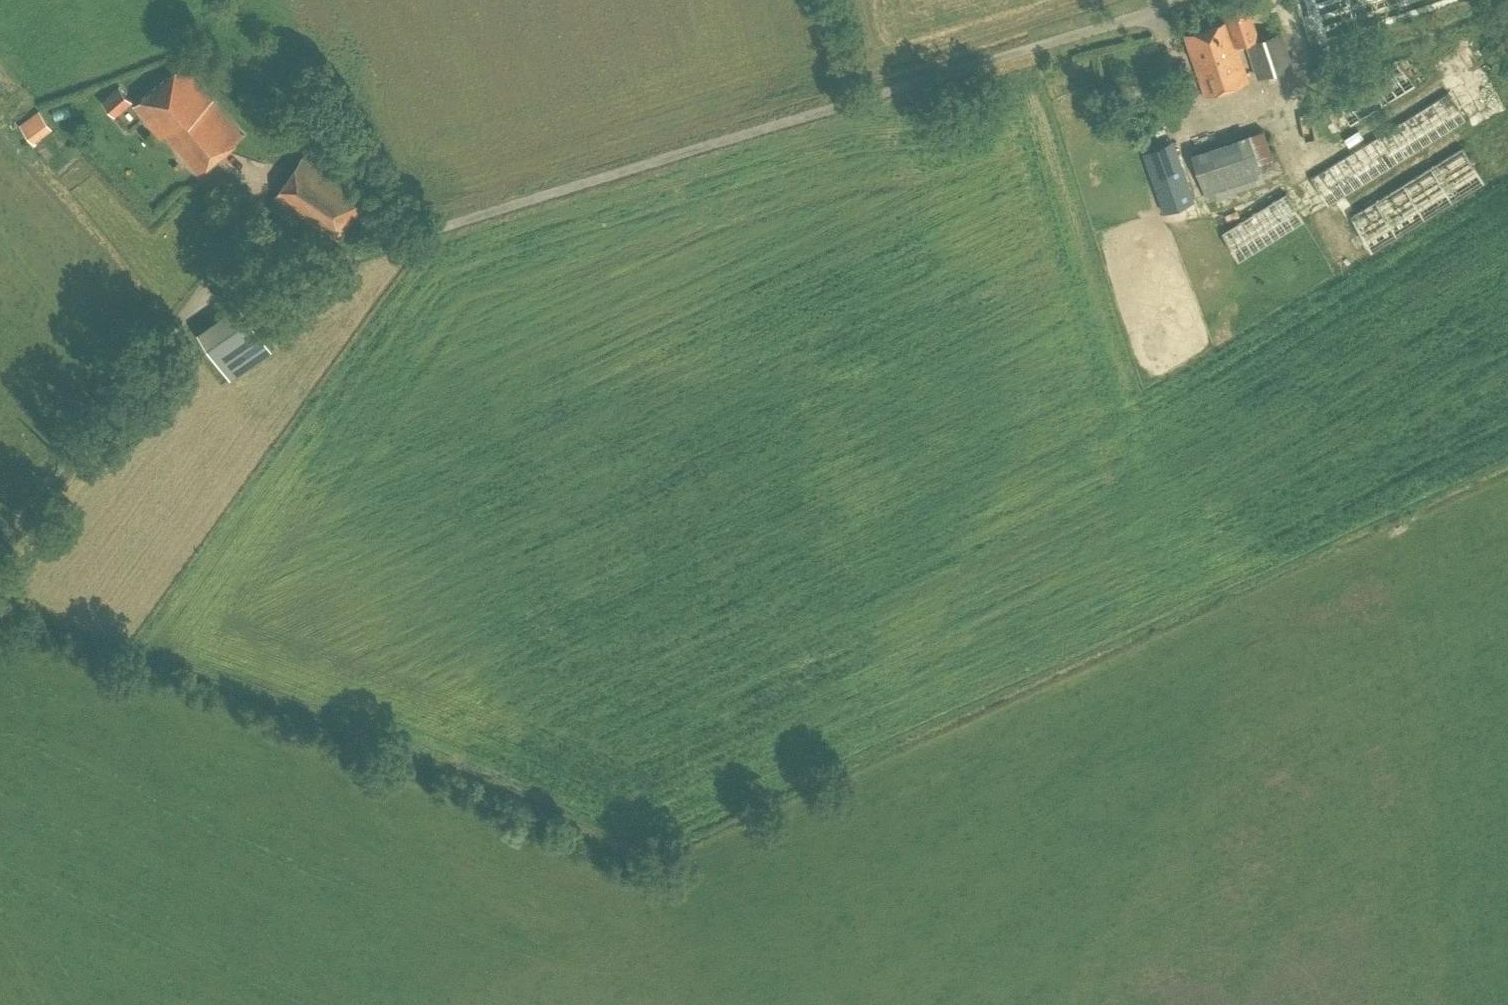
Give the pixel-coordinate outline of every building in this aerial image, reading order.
[(1246,0),(1233,0),(1222,3),(1227,20),(1185,34),(1205,94),(1248,80),(1238,48),(1247,44),(1258,77),(1292,66),(1280,31),(1258,38),(1246,0)] [(243,136),(212,99),(182,65),(134,105),(161,135),(164,132),(198,173),(243,136)] [(115,116),(132,101),(119,85),(102,100),(115,116)] [(1439,97),(1313,166),(1328,194),(1454,124),(1439,97)] [(33,143),(52,129),(38,110),(19,124),(33,143)] [(1207,199),(1264,180),(1258,163),(1273,158),(1263,130),(1192,154),(1207,199)] [(1164,212),(1194,201),(1173,143),(1143,154),(1164,212)] [(1451,152),(1351,204),(1369,238),(1484,177),(1471,152),(1455,160),(1451,152)] [(339,240),(366,201),(302,157),(275,197),(339,240)] [(1240,250),(1308,218),(1292,185),(1224,218),(1240,250)] [(236,306),(198,333),(230,378),(268,350),(236,306)]
